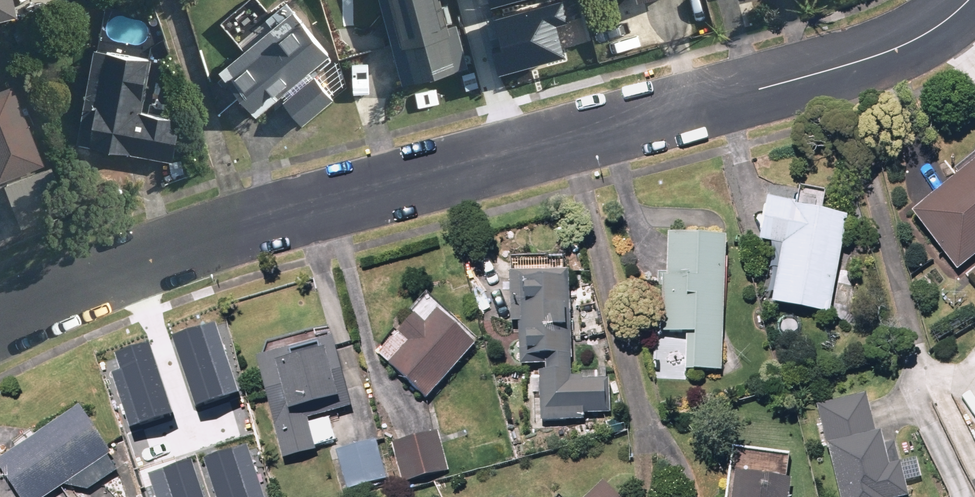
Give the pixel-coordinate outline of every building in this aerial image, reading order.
[(27,10),(24,0),(0,0),(0,18),(27,10)] [(265,0),(248,0),(221,23),(246,52),(225,70),(264,116),(283,100),(305,125),(342,94),(318,67),(341,47),(300,0),(288,0),(275,11),(265,0)] [(410,80),(466,65),(448,0),(388,0),(410,80)] [(489,8),(520,0),(487,0),(489,8)] [(493,52),(500,77),(565,60),(556,27),(571,23),(565,1),(493,21),(501,50),(493,52)] [(156,53),(98,44),(84,142),(185,158),(192,115),(172,112),(173,108),(148,105),(156,53)] [(0,91),(0,164),(5,179),(50,164),(22,83),(0,91)] [(75,206),(57,163),(9,183),(28,227),(75,206)] [(923,212),(969,267),(974,262),(974,168),(923,212)] [(856,212),(772,195),(764,239),(791,244),(780,302),(836,313),(856,212)] [(735,235),(676,232),(674,275),(672,275),(670,330),(692,331),(690,369),(729,371),(735,235)] [(592,414),(612,415),(614,372),(574,370),(576,334),(575,334),(577,254),(515,252),(511,356),(530,357),(527,425),(592,428),(592,414)] [(487,338),(436,293),(381,355),(432,400),(487,338)] [(171,336),(194,407),(236,393),(214,322),(171,336)] [(341,334),(259,355),(286,460),(324,450),(323,446),(341,441),(333,411),(359,404),(341,334)] [(106,354),(129,425),(172,411),(149,340),(106,354)] [(824,402),(834,453),(840,452),(850,496),(919,496),(911,459),(897,462),(890,427),(880,429),(873,392),(824,402)] [(86,398),(0,455),(0,463),(22,496),(54,496),(122,452),(86,398)] [(443,430),(396,441),(406,485),(454,474),(443,430)] [(378,437),(338,446),(348,492),(388,483),(378,437)] [(218,496),(265,496),(247,441),(204,455),(218,496)] [(156,496),(203,496),(190,457),(147,470),(156,496)] [(741,470),(738,496),(794,496),(796,477),(741,470)] [(609,478),(589,496),(627,496),(609,478)]
